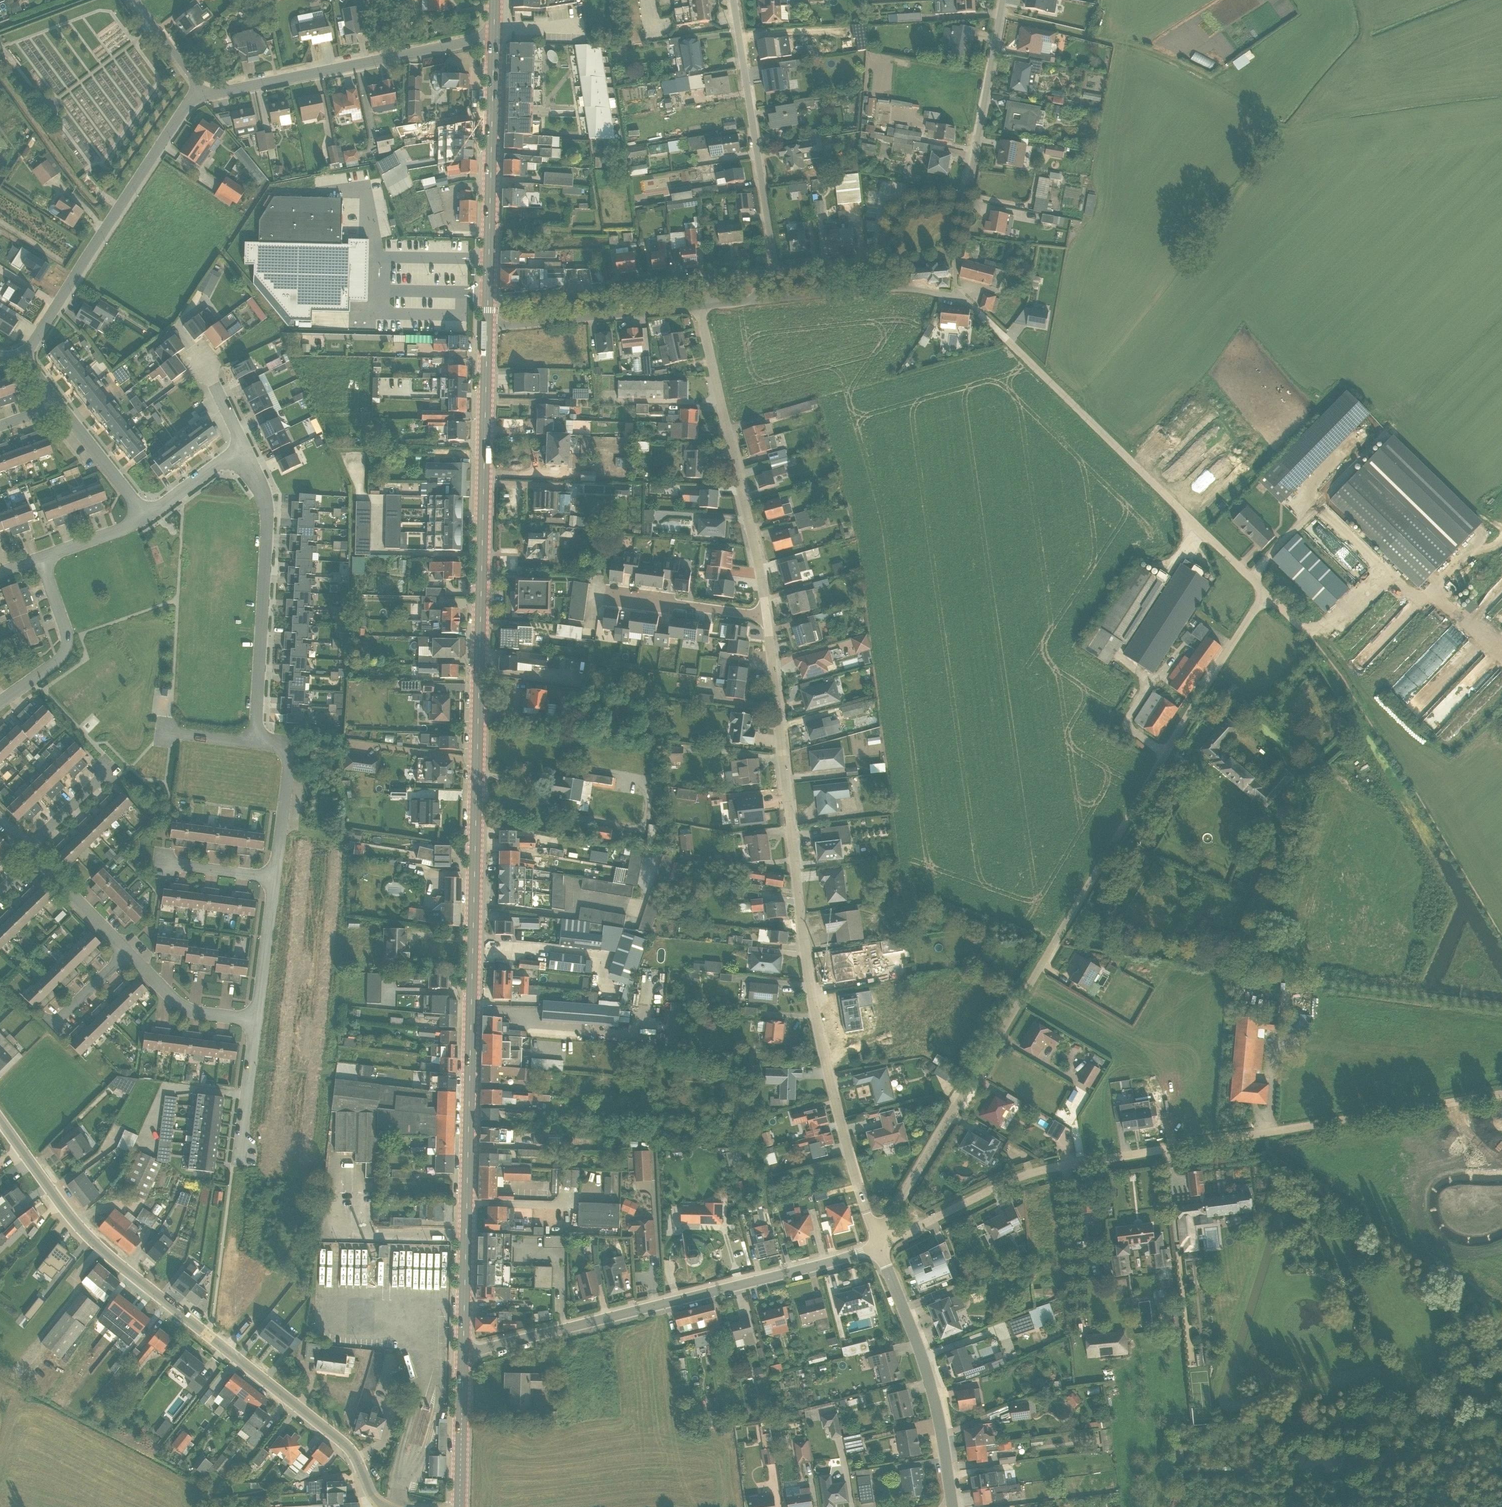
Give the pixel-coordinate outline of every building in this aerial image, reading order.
[(445,12),(445,0),(424,0),(424,12),(445,12)] [(545,12),(544,9),(576,5),(575,0),(513,0),(512,12),(545,12)] [(710,20),(707,0),(686,0),(690,23),(710,20)] [(780,23),(779,0),(759,0),(760,24),(780,23)] [(928,14),(951,13),(950,0),(928,0),(928,14)] [(954,10),(973,10),(973,0),(954,0),(954,10)] [(1058,0),(1027,0),(1026,10),(1055,15),(1058,0)] [(187,38),(212,22),(200,4),(175,21),(187,38)] [(347,37),(366,33),(361,9),(342,12),(347,37)] [(451,22),(464,22),(464,13),(451,12),(451,22)] [(914,14),(882,15),(882,22),(914,21),(914,14)] [(301,49),(334,42),(329,19),(296,25),(301,49)] [(972,23),(952,20),(948,49),(962,51),(964,36),(970,37),(972,23)] [(239,64),(269,58),(262,26),(232,32),(239,64)] [(1052,34),(1019,29),(1016,53),(1028,55),(1027,60),(1048,64),(1052,34)] [(677,42),(680,59),(701,55),(697,38),(677,42)] [(758,60),(775,58),(772,38),(755,40),(758,60)] [(569,46),(579,143),(607,140),(597,43),(569,46)] [(504,74),(532,75),(533,46),(504,46),(504,74)] [(1242,47),(1222,60),(1229,71),(1250,58),(1242,47)] [(1187,53),(1185,60),(1200,66),(1203,59),(1187,53)] [(683,73),(703,69),(701,55),(680,59),(683,73)] [(1040,65),(1012,61),(1009,85),(1025,87),(1027,72),(1039,73),(1040,65)] [(763,93),(783,90),(780,68),(760,71),(763,93)] [(504,74),(504,90),(531,91),(532,75),(504,74)] [(434,90),(464,91),(465,77),(434,75),(434,90)] [(1075,99),(1094,102),(1095,97),(1090,96),(1091,89),(1084,88),(1086,76),(1078,75),(1075,99)] [(402,76),(400,122),(412,123),(414,77),(402,76)] [(710,96),(732,93),(729,76),(708,79),(710,96)] [(370,114),(394,109),(388,80),(364,85),(370,114)] [(336,124),(358,119),(352,89),(329,94),(336,124)] [(522,137),(530,138),(531,91),(504,90),(502,136),(522,137)] [(297,123),(323,118),(318,94),(292,99),(297,123)] [(1056,106),(1056,96),(1047,96),(1046,105),(1056,106)] [(269,130),(288,126),(283,101),(264,104),(269,130)] [(1033,105),(1009,102),(1005,126),(1029,129),(1033,105)] [(768,130),(797,126),(793,104),(773,107),(774,113),(766,115),(768,130)] [(233,136),(253,131),(249,109),(228,113),(233,136)] [(177,153),(199,167),(222,133),(200,119),(177,153)] [(455,139),(470,140),(471,124),(459,124),(437,129),(437,143),(455,139)] [(956,134),(938,130),(922,128),(921,134),(927,135),(926,142),(935,144),(953,147),(956,134)] [(912,132),(889,129),(886,155),(906,157),(907,154),(924,156),(925,148),(916,147),(917,132),(912,132)] [(503,150),(521,151),(522,137),(502,136),(503,150)] [(709,159),(740,154),(737,136),(706,140),(709,159)] [(371,137),(371,149),(381,149),(381,137),(371,137)] [(684,152),(703,150),(701,138),(683,140),(684,152)] [(459,163),(470,163),(470,140),(455,139),(437,143),(437,166),(445,165),(459,163)] [(1020,164),(1024,143),(1005,139),(1000,160),(1020,164)] [(818,159),(816,144),(776,149),(777,159),(783,159),(785,172),(804,169),(803,161),(818,159)] [(331,145),(321,147),(324,163),(334,161),(331,145)] [(234,147),(228,152),(242,172),(249,167),(234,147)] [(1039,157),(1059,157),(1059,148),(1039,147),(1039,157)] [(627,151),(628,158),(642,157),(641,149),(627,151)] [(262,150),(254,152),(256,161),(264,159),(262,150)] [(350,150),(336,151),(338,160),(351,158),(350,150)] [(941,178),(945,157),(926,153),(922,174),(941,178)] [(501,155),(500,164),(518,166),(519,156),(501,155)] [(26,170),(37,184),(55,171),(43,156),(26,170)] [(459,175),(476,175),(476,163),(470,163),(459,163),(445,165),(447,177),(459,175)] [(499,175),(517,177),(518,166),(500,164),(499,175)] [(627,168),(627,177),(641,176),(640,167),(627,168)] [(717,185),(743,181),(741,168),(715,173),(717,185)] [(853,172),(828,175),(832,207),(857,204),(853,172)] [(536,185),(564,186),(565,175),(536,174),(536,185)] [(433,211),(436,211),(428,177),(416,180),(424,215),(421,216),(424,228),(436,225),(433,211)] [(1051,177),(1038,177),(1036,198),(1049,198),(1051,177)] [(229,205),(238,192),(217,179),(209,193),(229,205)] [(782,193),(800,194),(800,185),(782,184),(782,193)] [(535,186),(535,188),(554,189),(554,195),(572,196),(572,190),(565,190),(565,187),(535,186)] [(499,207),(521,207),(521,190),(499,190),(499,207)] [(666,200),(686,200),(686,191),(665,191),(666,200)] [(1080,195),(1078,216),(1087,216),(1089,196),(1080,195)] [(730,211),(745,211),(745,196),(730,196),(730,211)] [(75,228),(85,213),(64,199),(54,214),(75,228)] [(341,200),(273,199),(258,222),(258,245),(340,246),(341,200)] [(454,224),(472,224),(472,202),(455,201),(454,224)] [(817,213),(816,202),(807,203),(808,213),(817,213)] [(1008,213),(987,211),(985,232),(1006,234),(1008,213)] [(715,244),(740,240),(738,223),(712,227),(715,244)] [(791,253),(807,251),(804,228),(788,230),(791,253)] [(840,248),(853,246),(851,228),(838,229),(840,248)] [(840,248),(838,229),(825,231),(827,249),(840,248)] [(681,267),(696,266),(694,249),(697,249),(695,230),(684,231),(686,248),(679,248),(681,267)] [(603,249),(614,250),(615,238),(604,237),(603,249)] [(340,246),(258,245),(244,244),(243,267),(253,267),(252,285),(286,328),(311,328),(311,313),(349,315),(349,303),(367,304),(368,242),(347,241),(347,246),(340,246)] [(664,270),(662,260),(666,259),(664,242),(656,244),(657,252),(648,253),(651,272),(664,270)] [(25,252),(14,268),(39,284),(50,267),(25,252)] [(498,266),(517,266),(517,254),(498,254),(498,266)] [(615,277),(635,275),(633,254),(613,256),(615,277)] [(959,276),(990,284),(994,268),(963,260),(959,276)] [(930,269),(911,269),(911,275),(911,276),(911,280),(911,282),(927,283),(927,287),(940,287),(940,290),(951,290),(951,279),(954,279),(954,270),(950,270),(950,263),(937,263),(937,265),(930,265),(930,269)] [(596,282),(595,270),(585,270),(585,282),(596,282)] [(498,271),(498,281),(515,282),(515,272),(498,271)] [(27,312),(38,296),(12,279),(1,295),(27,312)] [(497,292),(514,293),(515,282),(498,281),(497,292)] [(995,296),(985,293),(982,304),(981,310),(990,312),(995,296)] [(78,318),(108,335),(121,312),(91,295),(78,318)] [(251,304),(247,306),(252,315),(256,313),(251,304)] [(198,334),(215,322),(205,307),(178,325),(189,340),(198,334)] [(970,310),(944,307),(942,323),(968,326),(970,310)] [(11,337),(21,320),(0,308),(0,330),(11,337)] [(1014,325),(1045,330),(1049,312),(1025,308),(1014,325)] [(209,349),(239,329),(227,313),(215,322),(198,334),(209,349)] [(621,349),(642,347),(640,328),(619,331),(621,349)] [(669,365),(687,361),(682,342),(685,341),(682,332),(662,337),(669,365)] [(593,354),(612,353),(610,333),(592,334),(593,354)] [(398,335),(398,344),(408,344),(408,336),(398,335)] [(179,357),(188,350),(176,336),(151,354),(162,368),(179,357)] [(427,352),(440,352),(440,338),(427,338),(427,352)] [(445,358),(466,358),(466,338),(446,338),(445,358)] [(52,354),(58,362),(72,351),(66,343),(52,354)] [(399,345),(399,356),(410,356),(409,345),(399,345)] [(58,362),(64,370),(79,359),(72,351),(58,362)] [(190,373),(179,357),(162,368),(175,384),(190,373)] [(274,358),(262,362),(265,373),(277,370),(274,358)] [(64,370),(70,378),(85,367),(79,359),(64,370)] [(647,375),(646,359),(637,359),(638,375),(647,375)] [(244,384),(257,378),(249,361),(231,370),(237,381),(242,378),(244,384)] [(70,378),(76,386),(91,374),(85,367),(70,378)] [(442,367),(442,380),(462,381),(462,367),(442,367)] [(76,386),(83,394),(97,382),(91,374),(76,386)] [(509,393),(534,393),(535,375),(509,374),(509,393)] [(11,398),(26,393),(20,376),(5,381),(11,398)] [(242,392),(248,404),(266,395),(257,378),(244,384),(247,389),(242,392)] [(442,394),(462,394),(462,381),(442,380),(442,394)] [(11,398),(5,381),(0,383),(0,402),(11,398)] [(83,394),(89,401),(103,390),(97,382),(83,394)] [(661,400),(688,400),(689,383),(661,382),(661,400)] [(579,389),(563,390),(564,400),(580,400),(579,389)] [(89,401),(95,409),(109,398),(103,390),(89,401)] [(1283,506),(1370,415),(1345,392),(1258,482),(1283,506)] [(130,394),(124,400),(134,411),(140,405),(130,394)] [(262,420),(275,413),(266,395),(248,404),(254,417),(259,414),(262,420)] [(95,409),(101,417),(116,406),(109,398),(95,409)] [(437,412),(461,413),(462,400),(438,399),(437,412)] [(759,423),(807,409),(805,402),(757,416),(759,423)] [(629,415),(641,416),(642,406),(630,405),(629,415)] [(101,417),(107,425),(122,414),(116,406),(101,417)] [(133,411),(128,406),(123,410),(128,416),(133,411)] [(556,415),(556,406),(533,406),(532,420),(562,421),(562,415),(556,415)] [(666,424),(671,424),(698,426),(699,411),(678,410),(678,416),(667,416),(666,424)] [(265,440),(283,432),(275,413),(262,420),(264,425),(259,428),(265,440)] [(107,425),(113,433),(128,422),(122,414),(107,425)] [(202,449),(222,435),(208,417),(189,431),(202,449)] [(421,419),(420,430),(431,431),(432,426),(439,427),(440,421),(421,419)] [(562,421),(532,420),(532,433),(539,433),(562,434),(562,421)] [(113,433),(120,441),(134,430),(128,422),(113,433)] [(441,441),(461,441),(461,423),(442,423),(441,441)] [(743,429),(746,442),(773,435),(770,423),(743,429)] [(659,433),(660,425),(652,424),(651,432),(659,433)] [(670,439),(697,441),(698,426),(671,424),(670,439)] [(120,441),(126,449),(140,438),(134,430),(120,441)] [(202,449),(189,431),(172,444),(185,462),(202,449)] [(279,456),(292,449),(283,432),(265,440),(271,453),(276,450),(279,456)] [(537,466),(561,467),(562,434),(539,433),(537,466)] [(749,455),(776,449),(773,435),(746,442),(749,455)] [(1483,521),(1393,435),(1365,464),(1455,550),(1483,521)] [(126,449),(132,457),(146,445),(140,438),(126,449)] [(41,460),(56,454),(51,440),(36,446),(41,460)] [(166,477),(185,462),(172,444),(152,459),(166,477)] [(132,457),(138,465),(153,453),(146,445),(132,457)] [(26,465),(41,460),(36,446),(20,451),(26,465)] [(282,474),(300,466),(292,449),(279,456),(282,461),(276,464),(282,474)] [(10,471),(26,465),(20,451),(5,457),(10,471)] [(685,478),(703,479),(704,453),(686,451),(685,478)] [(10,471),(5,457),(0,459),(0,475),(10,471)] [(1455,550),(1365,464),(1328,502),(1419,590),(1455,550)] [(436,479),(436,485),(469,486),(469,466),(425,465),(424,479),(436,479)] [(786,474),(785,467),(753,474),(757,489),(775,485),(773,477),(786,474)] [(587,481),(587,473),(573,473),(573,481),(587,481)] [(461,498),(468,499),(469,486),(436,485),(420,484),(420,497),(428,497),(461,498)] [(643,484),(642,494),(656,495),(656,485),(643,484)] [(96,507),(111,502),(105,486),(90,491),(96,507)] [(688,506),(718,509),(719,493),(690,490),(688,506)] [(81,512),(96,507),(90,491),(76,497),(81,512)] [(529,512),(555,512),(555,494),(529,493),(529,512)] [(378,494),(377,548),(393,548),(394,495),(378,494)] [(297,511),(304,512),(304,509),(311,509),(311,495),(294,495),(294,503),(298,503),(297,511)] [(66,518),(81,512),(76,497),(61,502),(66,518)] [(460,525),(461,498),(428,497),(428,506),(426,506),(426,516),(428,516),(428,524),(460,525)] [(764,520),(792,513),(789,504),(780,506),(779,499),(760,504),(764,520)] [(365,502),(350,501),(348,553),(363,554),(365,502)] [(52,523),(66,518),(61,502),(46,507),(52,523)] [(1246,504),(1232,521),(1264,548),(1278,531),(1246,504)] [(23,527),(39,521),(33,506),(18,512),(23,527)] [(292,527),(309,528),(309,514),(304,514),(304,512),(297,511),(297,520),(293,519),(292,527)] [(8,532),(23,527),(18,512),(3,517),(8,532)] [(636,537),(645,537),(646,512),(638,512),(636,537)] [(8,532),(3,517),(0,518),(0,535),(8,532)] [(720,523),(697,520),(695,539),(717,542),(720,523)] [(460,525),(428,524),(426,524),(425,551),(459,552),(460,525)] [(295,544),(302,544),(303,541),(308,541),(309,528),(292,527),(292,535),(296,536),(295,544)] [(773,552),(800,545),(795,528),(769,536),(773,552)] [(564,539),(564,530),(550,530),(550,539),(564,539)] [(522,560),(548,561),(549,533),(523,532),(522,560)] [(1351,591),(1294,534),(1270,557),(1327,614),(1351,591)] [(291,560),(307,560),(307,547),(302,547),(302,544),(295,544),(295,552),(291,552),(291,560)] [(706,572),(729,575),(732,554),(709,550),(706,572)] [(346,557),(346,572),(357,573),(358,557),(346,557)] [(294,576),(301,577),(301,574),(306,575),(307,560),(291,560),(290,568),(294,568),(294,576)] [(783,584),(800,580),(795,560),(777,566),(783,584)] [(675,591),(689,593),(692,573),(678,571),(680,561),(674,561),(671,580),(677,581),(675,591)] [(456,578),(457,563),(427,562),(427,577),(456,578)] [(606,582),(620,584),(624,564),(609,562),(606,582)] [(646,587),(650,566),(636,564),(633,585),(646,587)] [(1167,582),(1139,564),(1084,648),(1107,663),(1123,639),(1128,642),(1167,582)] [(646,587),(661,589),(664,569),(650,566),(646,587)] [(1210,584),(1181,566),(1125,652),(1154,671),(1210,584)] [(289,592),(305,593),(305,580),(301,579),(301,577),(294,576),(294,585),(289,584),(289,592)] [(547,583),(513,582),(512,613),(546,614),(547,583)] [(560,619),(578,621),(582,584),(563,582),(560,619)] [(712,596),(733,598),(734,584),(714,582),(712,596)] [(5,592),(11,607),(26,601),(21,586),(5,592)] [(437,596),(437,587),(421,588),(421,595),(414,595),(415,609),(424,608),(423,597),(437,596)] [(790,615),(817,608),(812,590),(785,597),(790,615)] [(298,609),(299,609),(299,606),(304,606),(305,593),(289,592),(288,600),(293,600),(292,609),(298,609)] [(11,607),(16,622),(32,617),(26,601),(11,607)] [(1443,607),(1460,616),(1463,610),(1446,601),(1443,607)] [(423,607),(423,618),(436,619),(436,608),(423,607)] [(823,619),(822,608),(815,609),(816,613),(806,613),(807,620),(823,619)] [(287,624),(303,625),(304,612),(299,612),(299,609),(298,609),(292,609),(292,617),(287,617),(287,624)] [(436,622),(454,622),(454,610),(436,609),(436,622)] [(615,642),(623,643),(625,623),(619,622),(620,612),(606,610),(603,630),(617,632),(615,642)] [(1489,620),(1495,614),(1491,610),(1485,617),(1489,620)] [(639,634),(642,614),(629,612),(626,632),(639,634)] [(639,634),(653,636),(656,616),(642,614),(639,634)] [(16,622),(22,638),(38,632),(32,617),(16,622)] [(666,638),(678,640),(682,619),(670,617),(666,638)] [(693,643),(697,622),(682,619),(678,640),(693,643)] [(413,620),(413,630),(424,630),(424,620),(413,620)] [(454,622),(436,622),(435,633),(453,634),(454,622)] [(793,648),(821,640),(816,622),(787,630),(793,648)] [(290,641),(297,642),(297,639),(303,639),(303,625),(287,624),(287,633),(290,633),(290,641)] [(1210,631),(1199,624),(1193,634),(1188,631),(1181,641),(1191,647),(1197,639),(1202,642),(1190,661),(1184,657),(1175,670),(1179,672),(1170,685),(1187,696),(1220,647),(1206,638),(1210,631)] [(358,634),(358,626),(349,626),(349,634),(358,634)] [(548,627),(546,638),(579,642),(580,631),(548,627)] [(727,639),(749,642),(750,630),(728,628),(727,639)] [(517,652),(517,644),(531,645),(532,630),(515,629),(515,632),(498,631),(497,650),(517,652)] [(22,638),(28,653),(43,647),(38,632),(22,638)] [(846,637),(850,652),(864,648),(860,634),(846,637)] [(410,645),(423,645),(424,637),(410,636),(410,645)] [(725,653),(748,656),(749,643),(726,639),(725,653)] [(426,659),(454,659),(454,640),(426,640),(426,659)] [(285,658),(301,658),(302,645),(297,645),(297,642),(290,641),(290,650),(285,650),(285,658)] [(832,666),(828,650),(794,658),(799,680),(827,673),(826,667),(832,666)] [(546,657),(517,653),(516,663),(545,667),(546,657)] [(1430,733),(1492,670),(1475,654),(1453,676),(1437,661),(1397,702),(1430,733)] [(493,672),(515,672),(516,657),(494,657),(493,672)] [(288,674),(295,674),(295,671),(301,672),(301,658),(285,658),(285,665),(289,666),(288,674)] [(654,658),(652,671),(659,672),(661,659),(654,658)] [(837,669),(851,665),(849,658),(835,662),(837,669)] [(435,678),(454,678),(454,666),(435,666),(435,678)] [(725,678),(745,681),(746,670),(727,667),(725,678)] [(283,690),(299,691),(300,677),(295,677),(295,674),(288,674),(288,683),(283,683),(283,690)] [(414,690),(414,681),(394,681),(394,691),(414,690)] [(723,700),(742,701),(744,683),(725,681),(723,700)] [(805,712),(840,702),(834,681),(799,690),(805,712)] [(417,683),(416,692),(427,692),(427,684),(417,683)] [(522,708),(544,710),(546,688),(524,686),(522,708)] [(286,707),(294,707),(294,704),(299,704),(299,691),(283,690),(283,699),(287,699),(286,707)] [(335,703),(336,692),(328,692),(327,703),(335,703)] [(1179,710),(1153,694),(1136,720),(1162,737),(1179,710)] [(426,722),(445,722),(445,695),(426,695),(426,722)] [(837,717),(859,714),(857,700),(835,704),(837,717)] [(46,707),(34,719),(45,730),(57,718),(46,707)] [(281,723),(298,724),(298,711),(294,711),(294,707),(286,707),(286,715),(282,715),(281,723)] [(734,726),(732,743),(753,745),(755,733),(749,732),(751,715),(730,713),(729,725),(734,726)] [(809,741),(841,732),(837,719),(830,721),(829,717),(804,725),(809,741)] [(34,719),(23,731),(32,739),(34,741),(45,730),(34,719)] [(1212,762),(1210,764),(1252,801),(1255,798),(1267,809),(1294,777),(1284,769),(1266,790),(1254,780),(1255,780),(1231,758),(1230,759),(1219,749),(1238,728),(1228,719),(1200,751),(1212,762)] [(19,727),(8,739),(20,751),(32,739),(23,731),(19,727)] [(433,750),(451,750),(452,738),(435,737),(435,735),(418,735),(417,744),(433,744),(433,750)] [(0,747),(0,754),(9,762),(20,751),(8,739),(0,747)] [(78,745),(67,756),(78,767),(89,756),(78,745)] [(667,761),(678,760),(677,748),(665,750),(667,761)] [(810,772),(844,769),(842,748),(808,752),(810,772)] [(9,762),(0,754),(0,771),(9,762)] [(67,756),(56,767),(66,778),(78,767),(67,756)] [(339,757),(339,769),(371,771),(372,758),(339,757)] [(733,789),(761,785),(758,759),(729,762),(733,789)] [(427,784),(446,785),(447,762),(428,761),(427,784)] [(863,763),(864,773),(880,772),(879,762),(863,763)] [(56,767),(44,778),(55,789),(66,778),(56,767)] [(547,798),(577,804),(581,782),(551,777),(547,798)] [(44,778),(33,789),(44,800),(55,789),(44,778)] [(849,799),(847,782),(811,786),(815,814),(837,812),(835,801),(849,799)] [(33,789),(21,800),(32,811),(44,800),(33,789)] [(92,805),(96,809),(111,796),(106,791),(92,805)] [(125,817),(136,806),(125,795),(114,806),(125,817)] [(745,822),(766,820),(763,796),(729,801),(730,812),(743,811),(745,822)] [(21,800),(10,811),(21,822),(32,811),(21,800)] [(414,827),(436,827),(436,800),(407,800),(407,811),(414,811),(414,827)] [(114,827),(125,817),(114,806),(103,816),(114,827)] [(103,838),(114,827),(103,816),(92,827),(103,838)] [(190,826),(174,823),(172,840),(188,842),(190,826)] [(206,828),(190,826),(188,842),(203,844),(206,828)] [(92,849),(103,838),(92,827),(81,837),(92,849)] [(815,860),(842,858),(840,845),(851,844),(849,827),(820,829),(821,842),(814,843),(815,860)] [(221,830),(206,828),(203,844),(219,847),(221,830)] [(237,832),(221,830),(219,847),(235,849),(237,832)] [(605,839),(607,833),(599,830),(597,837),(605,839)] [(253,835),(237,832),(235,849),(250,851),(253,835)] [(505,849),(534,849),(534,840),(517,840),(517,832),(497,832),(497,845),(505,845),(505,849)] [(750,862),(770,860),(767,834),(741,837),(742,845),(748,845),(750,862)] [(269,837),(253,835),(250,851),(266,854),(269,837)] [(11,847),(0,836),(0,858),(11,847)] [(81,859),(92,849),(81,837),(70,848),(81,859)] [(427,859),(428,847),(411,846),(410,859),(427,859)] [(429,857),(446,857),(446,846),(429,846),(429,857)] [(70,870),(81,859),(70,848),(59,859),(70,870)] [(104,859),(108,853),(102,849),(98,854),(104,859)] [(557,858),(557,850),(542,849),(541,856),(557,858)] [(575,893),(638,900),(639,890),(645,890),(648,862),(649,862),(649,858),(637,857),(637,852),(622,850),(620,866),(618,866),(616,883),(577,878),(575,893)] [(497,868),(522,868),(522,860),(517,860),(518,853),(497,853),(497,868)] [(651,871),(665,876),(671,859),(657,854),(651,871)] [(429,867),(446,867),(446,857),(429,857),(429,867)] [(497,868),(496,885),(521,885),(522,868),(497,868)] [(761,870),(745,868),(744,878),(760,879),(761,870)] [(827,902),(846,900),(842,869),(818,872),(819,883),(825,882),(827,902)] [(94,881),(105,892),(116,882),(105,870),(94,881)] [(545,873),(544,910),(557,911),(558,874),(545,873)] [(759,885),(782,888),(783,878),(761,874),(759,885)] [(438,927),(456,927),(457,879),(439,878),(438,927)] [(105,892),(116,904),(128,893),(116,882),(105,892)] [(496,907),(521,907),(521,885),(496,885),(496,907)] [(47,910),(58,899),(46,887),(35,898),(47,910)] [(632,930),(645,933),(657,892),(644,889),(632,930)] [(183,893),(167,891),(165,906),(180,908),(183,893)] [(116,904),(127,915),(139,905),(128,893),(116,904)] [(198,895),(183,893),(180,908),(196,911),(198,895)] [(214,897),(198,895),(196,911),(212,913),(214,897)] [(229,899),(214,897),(212,913),(227,915),(229,899)] [(757,897),(745,899),(747,912),(759,910),(757,897)] [(36,921),(47,910),(35,898),(24,909),(36,921)] [(245,901),(229,899),(227,915),(243,917),(245,901)] [(260,904),(245,901),(243,917),(258,919),(260,904)] [(764,920),(786,917),(784,903),(761,906),(764,920)] [(127,915),(138,927),(150,917),(139,905),(127,915)] [(401,919),(415,919),(415,908),(401,909),(401,919)] [(555,918),(552,943),(608,950),(605,977),(632,980),(637,934),(618,932),(620,913),(571,908),(570,919),(555,918)] [(24,932),(36,921),(24,909),(13,920),(24,932)] [(836,941),(862,938),(860,911),(822,915),(823,933),(835,932),(836,941)] [(513,927),(532,928),(533,918),(513,918),(513,927)] [(343,919),(342,927),(352,928),(354,921),(343,919)] [(13,943),(24,932),(13,920),(2,931),(13,943)] [(501,936),(501,932),(511,932),(511,922),(492,923),(493,936),(501,936)] [(372,963),(406,964),(406,947),(403,947),(404,930),(380,929),(380,939),(373,939),(372,963)] [(758,941),(785,946),(787,935),(760,930),(758,941)] [(13,943),(2,931),(0,933),(0,952),(2,954),(13,943)] [(93,957),(104,946),(93,934),(82,945),(93,957)] [(907,949),(906,937),(881,941),(883,952),(907,949)] [(177,941),(161,938),(158,955),(174,957),(177,941)] [(193,943),(177,941),(174,957),(190,959),(192,948),(193,943)] [(82,967),(93,957),(82,945),(71,956),(82,967)] [(208,951),(192,948),(190,959),(189,965),(205,967),(208,951)] [(866,965),(863,949),(829,955),(835,985),(855,981),(853,967),(866,965)] [(1104,971),(1076,950),(1069,960),(1070,961),(1082,970),(1072,984),(1086,995),(1104,971)] [(223,953),(208,951),(205,967),(220,969),(222,959),(223,953)] [(543,951),(542,969),(583,971),(583,962),(569,961),(569,953),(543,951)] [(749,971),(780,974),(782,957),(751,953),(749,971)] [(71,978),(82,967),(71,956),(60,966),(71,978)] [(238,961),(222,959),(220,969),(220,975),(235,978),(238,961)] [(512,960),(511,968),(531,969),(531,961),(512,960)] [(252,963),(238,961),(235,978),(250,980),(252,963)] [(61,989),(71,978),(60,966),(49,977),(61,989)] [(491,972),(491,986),(510,987),(511,973),(491,972)] [(692,984),(693,975),(679,972),(677,981),(692,984)] [(424,990),(443,990),(443,974),(424,974),(424,990)] [(50,1000),(61,989),(49,977),(38,988),(50,1000)] [(140,1003),(151,992),(140,981),(129,992),(140,1003)] [(748,1002),(776,1005),(778,985),(749,982),(748,1002)] [(490,1000),(510,1001),(510,987),(491,986),(490,1000)] [(39,1011),(50,1000),(38,988),(27,999),(39,1011)] [(129,1014),(140,1003),(129,992),(118,1003),(129,1014)] [(864,993),(839,997),(845,1033),(863,1030),(860,1009),(867,1007),(864,993)] [(435,1001),(435,1016),(453,1016),(453,1001),(435,1001)] [(621,1008),(541,1002),(539,1022),(619,1028),(621,1008)] [(663,1043),(675,1043),(676,1003),(664,1002),(663,1043)] [(118,1025),(129,1014),(118,1003),(107,1014),(118,1025)] [(425,1014),(426,1008),(416,1005),(415,1012),(425,1014)] [(739,1017),(751,1016),(750,1006),(739,1007),(739,1017)] [(107,1036),(118,1025),(107,1014),(96,1026),(107,1036)] [(434,1031),(453,1032),(453,1016),(435,1016),(434,1031)] [(1235,1017),(1230,1102),(1267,1104),(1268,1085),(1254,1084),(1255,1071),(1261,1071),(1263,1031),(1274,1032),(1275,1019),(1235,1017)] [(479,1036),(497,1036),(497,1018),(479,1018),(479,1036)] [(761,1045),(782,1047),(785,1023),(763,1021),(761,1045)] [(426,1037),(426,1031),(424,1031),(424,1023),(415,1023),(415,1030),(411,1030),(411,1037),(426,1037)] [(1056,1040),(1031,1024),(1016,1049),(1031,1059),(1040,1044),(1050,1051),(1056,1040)] [(96,1048),(107,1036),(96,1026),(85,1037),(96,1048)] [(610,1039),(612,1032),(603,1029),(600,1036),(610,1039)] [(434,1031),(434,1045),(452,1046),(453,1032),(434,1031)] [(9,1043),(0,1034),(0,1053),(9,1043)] [(137,1049),(152,1051),(154,1036),(138,1034),(137,1049)] [(152,1051),(168,1053),(170,1038),(154,1036),(152,1051)] [(479,1051),(497,1051),(497,1036),(479,1036),(479,1051)] [(84,1059),(96,1048),(85,1037),(74,1048),(84,1059)] [(168,1053),(184,1055),(186,1039),(170,1038),(168,1053)] [(184,1055),(200,1057),(201,1041),(186,1039),(184,1055)] [(200,1057),(215,1059),(217,1043),(201,1041),(200,1057)] [(3,1074),(21,1054),(9,1043),(0,1053),(0,1071),(3,1074)] [(215,1059),(231,1061),(233,1045),(217,1043),(215,1059)] [(424,1043),(423,1062),(432,1062),(432,1043),(424,1043)] [(434,1060),(452,1060),(452,1046),(434,1045),(434,1060)] [(479,1051),(479,1068),(497,1068),(497,1051),(479,1051)] [(554,1067),(555,1059),(524,1058),(524,1066),(554,1067)] [(424,1061),(400,1060),(399,1075),(423,1076),(424,1061)] [(434,1060),(433,1075),(451,1076),(452,1060),(434,1060)] [(927,1071),(943,1082),(948,1074),(931,1064),(927,1071)] [(1078,1080),(1091,1089),(1101,1074),(1088,1066),(1078,1080)] [(118,1068),(114,1074),(109,1072),(101,1087),(107,1090),(110,1085),(124,1092),(131,1078),(122,1073),(123,1071),(118,1068)] [(479,1085),(497,1084),(497,1068),(479,1068),(479,1085)] [(875,1105),(895,1100),(887,1068),(853,1076),(855,1085),(869,1082),(875,1105)] [(800,1078),(801,1070),(765,1069),(764,1085),(779,1086),(778,1101),(795,1102),(795,1078),(800,1078)] [(433,1093),(451,1093),(451,1076),(433,1075),(433,1093)] [(431,1136),(450,1137),(450,1118),(432,1117),(433,1093),(335,1080),(331,1114),(335,1114),(334,1153),(354,1154),(354,1164),(364,1165),(364,1179),(374,1179),(375,1136),(431,1136)] [(478,1105),(499,1106),(499,1091),(478,1091),(478,1105)] [(433,1093),(432,1117),(450,1118),(451,1093),(433,1093)] [(156,1094),(152,1159),(164,1160),(168,1095),(156,1094)] [(195,1107),(222,1110),(223,1098),(196,1095),(195,1107)] [(1008,1106),(991,1097),(980,1117),(996,1126),(1008,1106)] [(1136,1103),(1134,1104),(1138,1130),(1153,1127),(1152,1117),(1157,1116),(1155,1102),(1149,1103),(1149,1099),(1136,1101),(1136,1103)] [(1124,1132),(1138,1130),(1134,1104),(1113,1107),(1116,1123),(1122,1122),(1124,1132)] [(193,1120),(220,1124),(222,1110),(195,1107),(193,1120)] [(806,1129),(828,1125),(825,1108),(803,1113),(806,1129)] [(478,1109),(478,1129),(497,1129),(497,1110),(478,1109)] [(869,1151),(907,1141),(902,1122),(897,1123),(894,1112),(879,1116),(882,1128),(865,1132),(869,1151)] [(191,1133),(219,1136),(220,1124),(193,1120),(191,1133)] [(1065,1129),(1055,1123),(1048,1134),(1058,1140),(1065,1129)] [(124,1143),(127,1144),(131,1134),(118,1128),(111,1145),(121,1150),(124,1143)] [(477,1144),(496,1144),(497,1129),(478,1129),(477,1144)] [(762,1131),(754,1134),(759,1146),(767,1143),(762,1131)] [(72,1161),(90,1150),(78,1132),(60,1143),(72,1161)] [(190,1145),(217,1148),(219,1136),(191,1133),(190,1145)] [(961,1133),(951,1150),(979,1167),(987,1167),(991,1165),(1002,1146),(985,1137),(981,1144),(961,1133)] [(818,1150),(834,1146),(830,1134),(815,1138),(818,1150)] [(431,1136),(431,1156),(449,1157),(450,1137),(431,1136)] [(188,1158),(216,1161),(217,1148),(190,1145),(188,1158)] [(726,1153),(730,1167),(743,1163),(740,1149),(726,1153)] [(129,1183),(143,1188),(150,1168),(143,1165),(146,1156),(132,1151),(123,1176),(131,1179),(129,1183)] [(635,1152),(637,1182),(652,1181),(650,1151),(635,1152)] [(477,1155),(477,1168),(495,1168),(495,1155),(477,1155)] [(430,1174),(449,1174),(449,1157),(431,1156),(430,1174)] [(186,1171),(214,1174),(216,1161),(188,1158),(186,1171)] [(496,1179),(523,1180),(523,1167),(497,1165),(496,1179)] [(384,1169),(384,1178),(403,1177),(403,1168),(384,1169)] [(477,1201),(495,1201),(495,1168),(477,1168),(477,1201)] [(555,1169),(554,1188),(570,1189),(571,1170),(555,1169)] [(1183,1194),(1195,1193),(1194,1170),(1182,1171),(1183,1194)] [(63,1186),(72,1196),(89,1183),(81,1172),(63,1186)] [(603,1178),(603,1194),(612,1195),(612,1178),(603,1178)] [(735,1184),(737,1193),(745,1191),(743,1181),(735,1184)] [(80,1207),(97,1194),(89,1183),(72,1196),(80,1207)] [(1254,1213),(1250,1184),(1235,1185),(1236,1195),(1203,1199),(1204,1203),(1174,1206),(1180,1255),(1198,1253),(1194,1220),(1254,1213)] [(21,1199),(13,1188),(0,1197),(0,1199),(7,1209),(21,1199)] [(209,1189),(206,1203),(213,1204),(215,1190),(209,1189)] [(1078,1216),(1094,1215),(1092,1189),(1076,1190),(1078,1216)] [(812,1217),(819,1217),(817,1206),(823,1205),(822,1191),(809,1193),(812,1217)] [(626,1200),(622,1211),(634,1217),(639,1206),(626,1200)] [(762,1226),(768,1225),(768,1224),(764,1209),(763,1209),(762,1206),(763,1206),(762,1201),(756,1202),(756,1205),(758,1211),(759,1214),(761,1223),(762,1226)] [(421,1220),(448,1222),(449,1205),(422,1203),(421,1220)] [(577,1203),(576,1227),(620,1228),(621,1204),(577,1203)] [(683,1224),(724,1224),(724,1203),(705,1203),(705,1208),(683,1208),(683,1224)] [(758,1211),(756,1205),(748,1207),(749,1213),(758,1211)] [(843,1205),(827,1208),(829,1219),(832,1218),(833,1221),(851,1216),(849,1208),(844,1209),(843,1205)] [(136,1206),(129,1217),(145,1227),(152,1216),(136,1206)] [(507,1233),(507,1208),(484,1207),(483,1232),(507,1233)] [(993,1242),(1021,1228),(1010,1207),(982,1221),(993,1242)] [(19,1229),(33,1218),(26,1209),(12,1219),(19,1229)] [(112,1244),(129,1223),(111,1209),(94,1229),(112,1244)] [(805,1238),(810,1237),(809,1232),(813,1231),(809,1215),(800,1217),(805,1238)] [(849,1230),(848,1225),(853,1224),(851,1216),(833,1221),(834,1226),(831,1227),(833,1234),(849,1230)] [(385,1228),(413,1229),(414,1218),(385,1217),(385,1228)] [(805,1238),(800,1217),(793,1219),(793,1218),(784,1221),(788,1237),(793,1236),(794,1241),(799,1240),(800,1246),(807,1244),(805,1238)] [(638,1256),(657,1255),(655,1220),(629,1222),(629,1232),(637,1231),(638,1256)] [(1,1236),(12,1229),(7,1222),(0,1227),(0,1234),(1,1236)] [(112,1244),(126,1255),(142,1235),(129,1223),(112,1244)] [(1160,1269),(1170,1267),(1168,1249),(1163,1250),(1161,1233),(1153,1234),(1152,1223),(1113,1228),(1115,1246),(1113,1247),(1114,1257),(1111,1258),(1113,1274),(1128,1273),(1126,1257),(1129,1257),(1128,1246),(1147,1243),(1148,1256),(1153,1255),(1159,1255),(1160,1269)] [(770,1257),(779,1255),(776,1240),(775,1233),(770,1234),(768,1225),(762,1226),(770,1257)] [(770,1257),(762,1226),(751,1229),(758,1260),(770,1257)] [(780,1226),(776,1227),(780,1244),(786,1243),(784,1233),(782,1233),(780,1226)] [(1209,1248),(1210,1226),(1200,1226),(1200,1247),(1209,1248)] [(541,1229),(532,1228),(532,1237),(541,1237),(541,1229)] [(146,1254),(156,1263),(173,1244),(163,1235),(146,1254)] [(476,1235),(475,1265),(493,1266),(494,1235),(476,1235)] [(563,1239),(543,1239),(543,1250),(562,1250),(563,1239)] [(182,1241),(180,1254),(189,1255),(191,1243),(182,1241)] [(71,1258),(54,1246),(37,1269),(53,1282),(71,1258)] [(700,1263),(701,1260),(702,1257),(701,1254),(699,1252),(697,1250),(694,1250),(691,1250),(688,1252),(686,1255),(686,1258),(687,1261),(688,1263),(691,1265),(694,1266),(697,1265),(700,1263)] [(916,1289),(949,1276),(940,1254),(907,1267),(916,1289)] [(605,1266),(612,1294),(625,1290),(621,1273),(628,1272),(624,1256),(609,1259),(611,1265),(605,1266)] [(103,1299),(117,1283),(93,1263),(80,1279),(103,1299)] [(475,1277),(493,1278),(493,1266),(475,1265),(475,1277)] [(593,1271),(597,1286),(603,1284),(598,1265),(592,1267),(593,1271)] [(551,1268),(533,1268),(532,1289),(550,1290),(551,1268)] [(597,1296),(600,1296),(597,1286),(593,1271),(575,1275),(582,1300),(597,1296)] [(180,1298),(192,1282),(178,1272),(166,1287),(180,1298)] [(475,1277),(475,1290),(493,1290),(493,1278),(475,1277)] [(180,1298),(193,1307),(205,1292),(192,1282),(180,1298)] [(853,1290),(833,1296),(839,1316),(875,1306),(869,1284),(853,1288),(853,1290)] [(223,1308),(237,1319),(252,1301),(233,1285),(227,1293),(232,1297),(223,1308)] [(474,1302),(492,1302),(493,1290),(475,1290),(474,1302)] [(98,1322),(108,1330),(129,1303),(118,1294),(101,1315),(103,1317),(98,1322)] [(99,1311),(79,1295),(40,1342),(60,1359),(99,1311)] [(818,1332),(831,1329),(823,1297),(815,1299),(816,1302),(807,1305),(798,1307),(803,1324),(816,1321),(818,1332)] [(939,1341),(961,1331),(947,1297),(925,1306),(939,1341)] [(140,1312),(129,1303),(108,1330),(119,1339),(140,1312)] [(708,1335),(721,1332),(715,1304),(701,1307),(708,1335)] [(708,1335),(701,1307),(688,1311),(695,1339),(697,1348),(709,1345),(708,1335)] [(774,1336),(790,1332),(786,1319),(783,1307),(761,1313),(767,1335),(773,1333),(774,1336)] [(682,1342),(695,1339),(688,1311),(675,1314),(682,1342)] [(128,1346),(149,1320),(140,1312),(119,1339),(128,1346)] [(537,1315),(532,1316),(533,1324),(551,1322),(550,1315),(547,1315),(547,1312),(537,1313),(537,1315)] [(1023,1312),(1012,1316),(1013,1320),(1003,1324),(1006,1333),(1028,1325),(1023,1312)] [(510,1315),(497,1315),(497,1323),(502,1323),(508,1323),(509,1323),(510,1315)] [(746,1347),(756,1344),(749,1316),(743,1318),(744,1321),(732,1324),(738,1347),(746,1345),(746,1347)] [(474,1334),(496,1334),(496,1318),(474,1318),(474,1334)] [(840,1323),(844,1337),(866,1332),(862,1318),(840,1323)] [(270,1345),(282,1329),(270,1320),(258,1336),(270,1345)] [(94,1323),(85,1342),(96,1348),(105,1329),(94,1323)] [(156,1355),(168,1340),(154,1328),(142,1343),(156,1355)] [(294,1339),(282,1329),(270,1345),(282,1355),(294,1339)] [(1080,1331),(1081,1356),(1121,1355),(1121,1330),(1080,1331)] [(822,1348),(833,1346),(831,1336),(820,1338),(822,1348)] [(1016,1342),(1001,1346),(1005,1357),(1019,1353),(1016,1342)] [(950,1370),(970,1362),(965,1349),(945,1357),(950,1370)] [(188,1383),(201,1366),(180,1350),(167,1367),(188,1383)] [(879,1386),(901,1380),(894,1350),(868,1357),(870,1368),(874,1367),(879,1386)] [(999,1361),(1005,1359),(1001,1350),(995,1352),(999,1361)] [(311,1371),(341,1375),(344,1355),(314,1351),(311,1371)] [(381,1375),(376,1355),(363,1358),(368,1376),(370,1384),(375,1383),(374,1377),(381,1375)] [(766,1372),(776,1369),(774,1362),(764,1365),(766,1372)] [(507,1410),(528,1411),(528,1389),(548,1389),(548,1373),(503,1372),(503,1387),(508,1387),(507,1410)] [(233,1396),(243,1383),(231,1373),(220,1386),(233,1396)] [(255,1409),(263,1399),(243,1383),(233,1396),(252,1412),(255,1409)] [(198,1401),(206,1391),(203,1388),(194,1398),(198,1401)] [(957,1411),(975,1409),(973,1389),(954,1391),(957,1411)] [(893,1421),(913,1416),(906,1390),(887,1395),(893,1421)] [(1061,1394),(1064,1405),(1072,1402),(1069,1392),(1061,1394)] [(1028,1403),(1009,1406),(1011,1419),(1030,1416),(1028,1403)] [(255,1409),(252,1412),(238,1429),(248,1437),(264,1417),(255,1409)] [(834,1434),(830,1411),(815,1414),(817,1425),(824,1424),(826,1435),(834,1434)] [(352,1435),(380,1442),(385,1422),(357,1415),(352,1435)] [(156,1437),(167,1425),(160,1418),(149,1430),(156,1437)] [(765,1445),(764,1424),(755,1424),(755,1446),(765,1445)] [(445,1425),(438,1425),(438,1429),(435,1429),(435,1436),(437,1436),(436,1453),(445,1454),(445,1425)] [(733,1456),(738,1455),(736,1442),(742,1441),(740,1425),(728,1427),(733,1456)] [(962,1430),(965,1449),(984,1446),(981,1427),(962,1430)] [(164,1444),(174,1452),(186,1437),(176,1429),(164,1444)] [(899,1459),(920,1455),(916,1429),(895,1432),(899,1459)] [(275,1458),(294,1435),(291,1433),(286,1439),(282,1435),(279,1440),(276,1437),(265,1450),(275,1458)] [(275,1458),(286,1467),(297,1453),(294,1450),(296,1447),(293,1444),(298,1438),(294,1435),(275,1458)] [(1003,1437),(992,1439),(993,1449),(1004,1447),(1003,1437)] [(791,1463),(803,1462),(802,1440),(790,1440),(791,1463)] [(1213,1451),(1213,1441),(1191,1442),(1191,1452),(1213,1451)] [(319,1465),(330,1453),(319,1443),(309,1455),(319,1465)] [(157,1456),(168,1461),(173,1450),(162,1445),(157,1456)] [(765,1446),(756,1447),(757,1463),(766,1462),(765,1446)] [(967,1464),(986,1462),(984,1446),(965,1449),(967,1464)] [(251,1467),(261,1452),(254,1447),(243,1463),(251,1467)] [(202,1478),(220,1459),(215,1454),(206,1463),(195,1453),(186,1463),(202,1478)] [(427,1478),(443,1479),(445,1454),(436,1453),(428,1453),(427,1478)] [(275,1474),(283,1481),(291,1473),(282,1465),(275,1474)] [(903,1498),(925,1494),(921,1467),(899,1470),(903,1498)] [(870,1469),(857,1472),(861,1504),(874,1502),(870,1469)] [(969,1476),(971,1493),(989,1491),(987,1473),(969,1476)] [(823,1506),(835,1506),(834,1504),(848,1502),(845,1482),(832,1484),(830,1474),(819,1476),(823,1506)] [(315,1494),(344,1493),(344,1481),(332,1482),(331,1478),(309,1482),(305,1485),(305,1494),(315,1494)] [(809,1488),(798,1490),(799,1494),(785,1496),(787,1506),(812,1506),(809,1488)] [(991,1506),(989,1491),(971,1493),(973,1506),(984,1506),(991,1506)] [(316,1505),(322,1504),(345,1503),(344,1493),(315,1494),(316,1505)] [(773,1498),(760,1499),(759,1495),(747,1497),(748,1506),(774,1506),(773,1498)]
